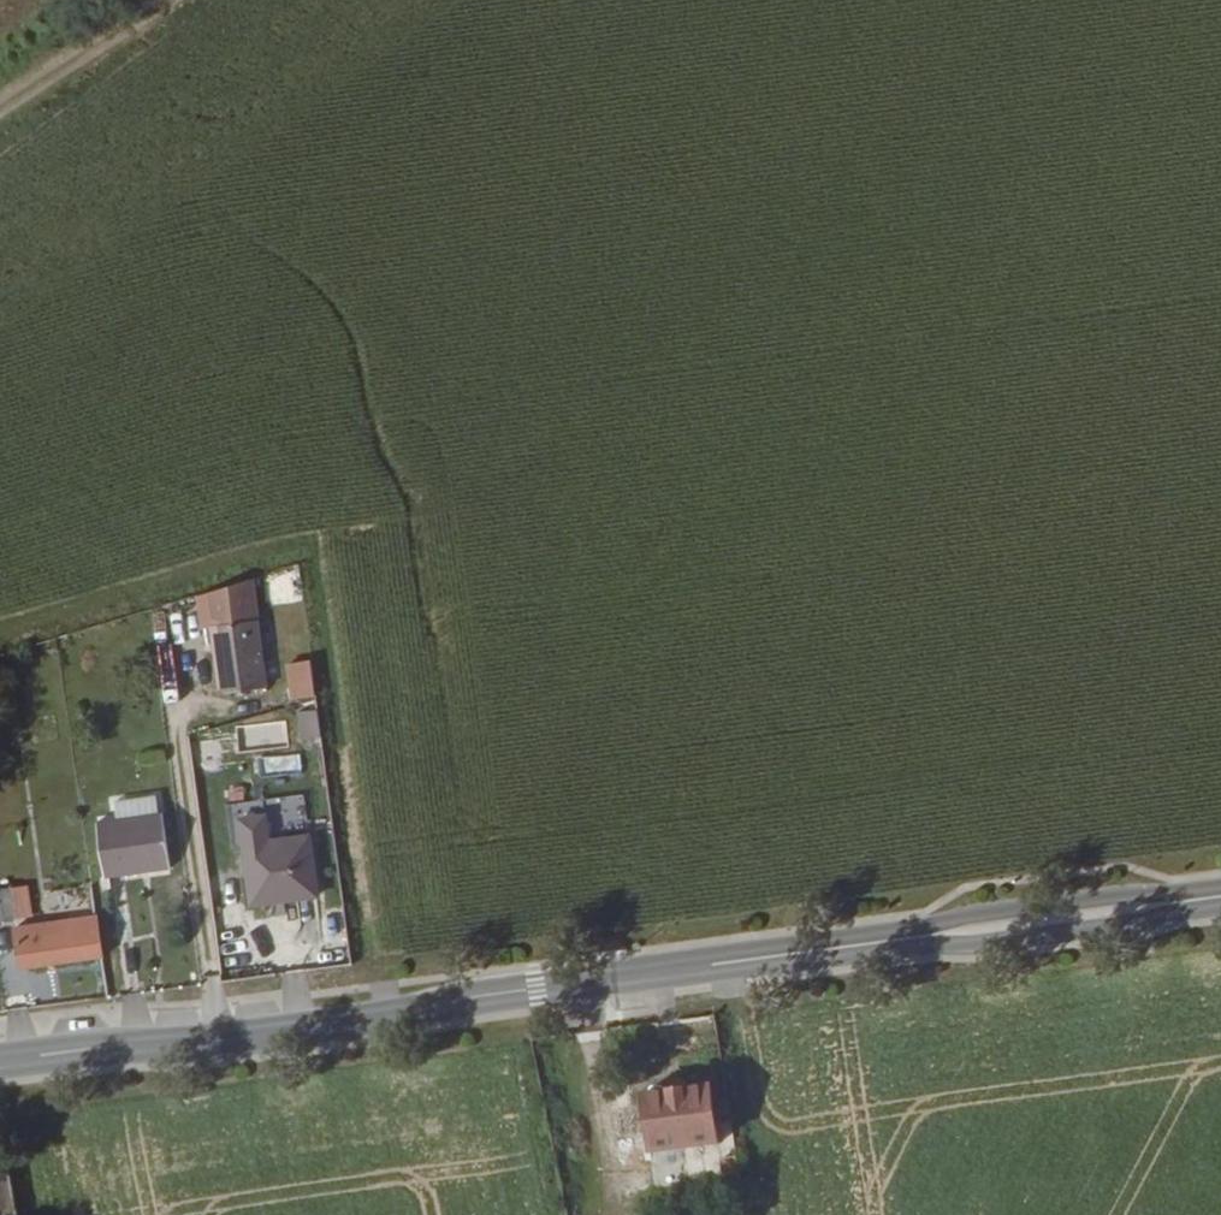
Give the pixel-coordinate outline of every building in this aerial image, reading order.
[(195,595),(198,625),(254,618),(250,588),(195,595)] [(301,611),(272,614),(273,636),(302,631),(301,611)] [(210,633),(216,679),(219,700),(263,695),(259,667),(254,628),(210,633)] [(283,661),(289,698),(314,694),(308,657),(283,661)] [(317,708),(297,709),(297,735),(318,735),(317,708)] [(167,865),(161,812),(99,820),(104,872),(167,865)] [(265,812),(239,815),(247,899),(317,890),(308,829),(268,834),(265,812)] [(14,886),(0,887),(0,921),(17,917),(14,886)] [(101,956),(95,916),(14,926),(19,966),(101,956)] [(671,1088),(670,1100),(685,1097),(684,1088),(671,1088)] [(745,1178),(736,1124),(720,1126),(713,1092),(685,1097),(670,1100),(666,1094),(655,1096),(646,1106),(654,1159),(724,1149),(728,1180),(745,1178)] [(22,1175),(2,1180),(8,1214),(30,1214),(22,1175)]
